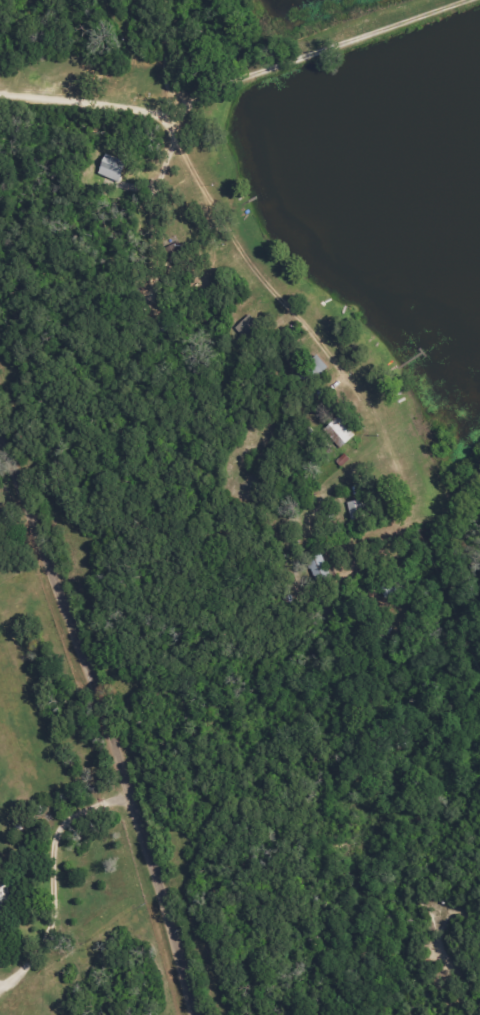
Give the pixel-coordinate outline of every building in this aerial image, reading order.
[(98,174),(119,182),(126,162),(105,154),(98,174)] [(244,342),(262,331),(251,314),(234,326),(244,342)] [(355,435),(339,416),(323,430),(340,448),(355,435)] [(348,502),(350,519),(365,518),(363,500),(348,502)] [(10,909),(4,887),(0,888),(0,912),(10,909)]
